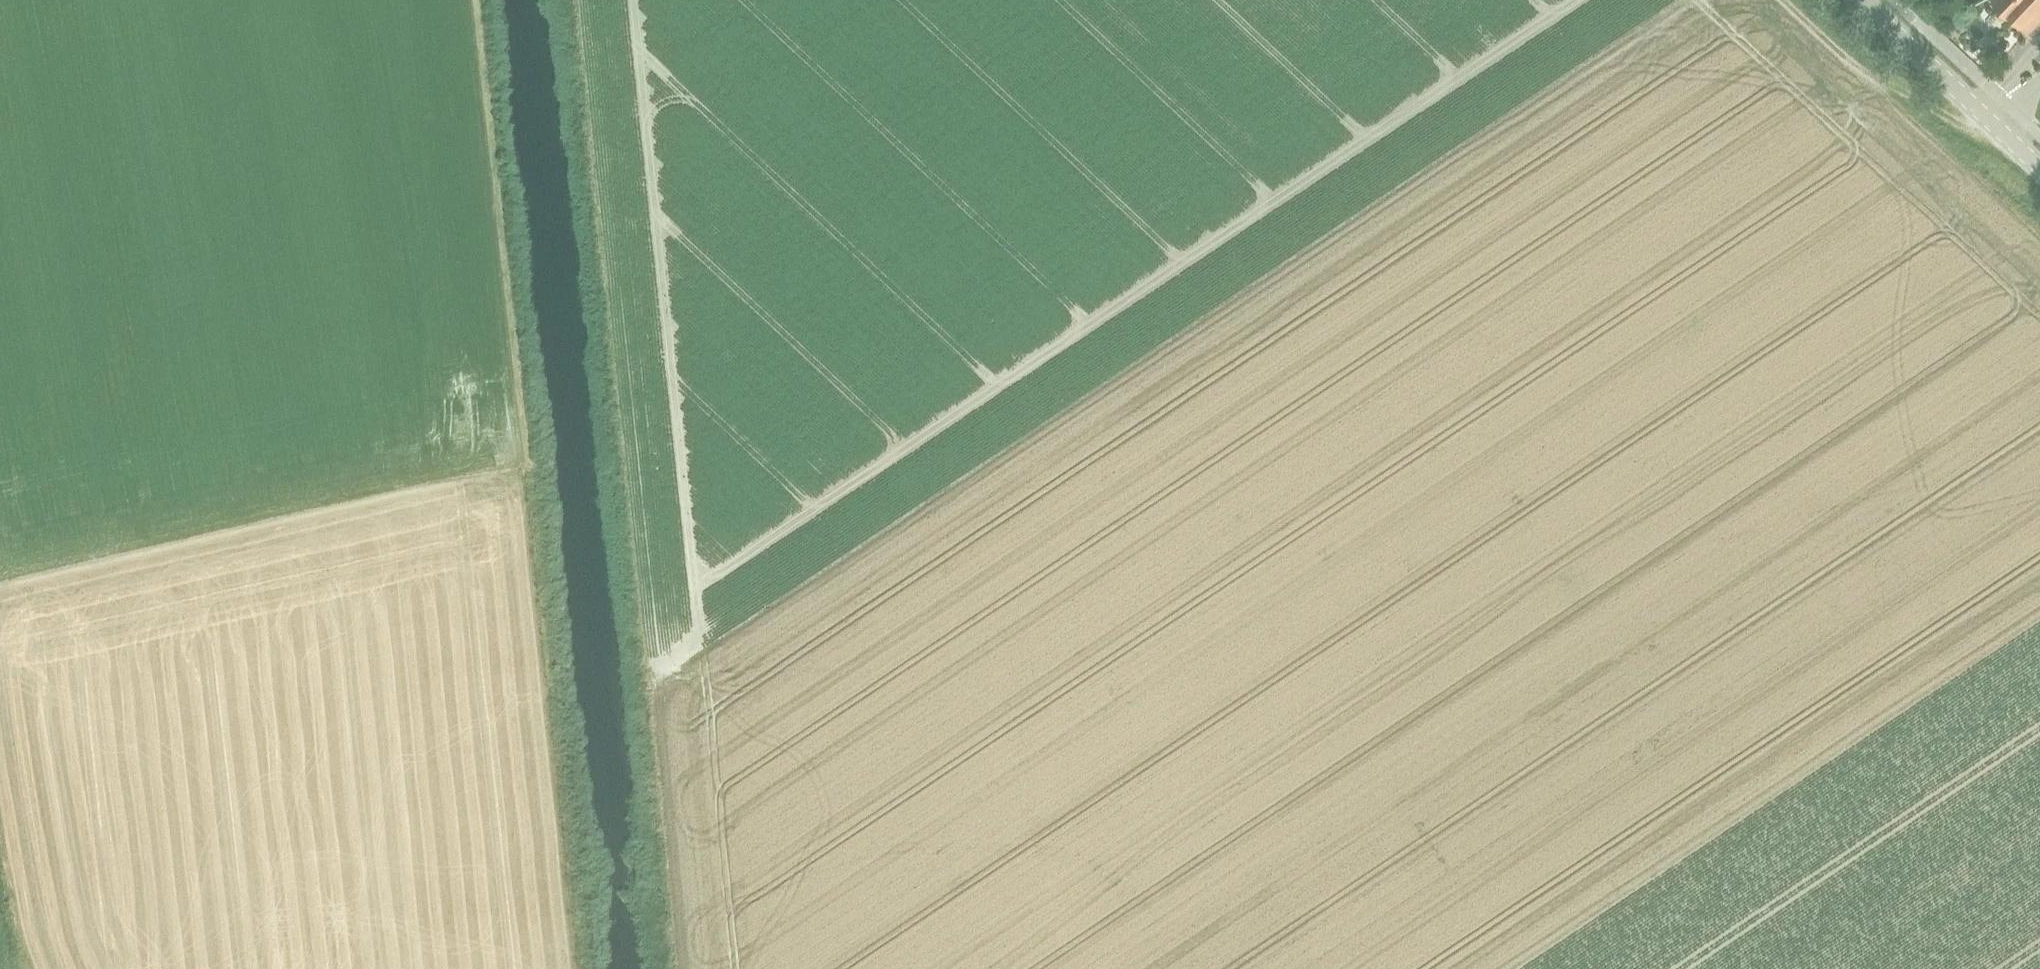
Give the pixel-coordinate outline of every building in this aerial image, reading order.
[(2008,16),(2009,14),(2020,25),(2026,18),(2034,26),(2039,19),(2039,0),(1991,0),(2008,16)]
